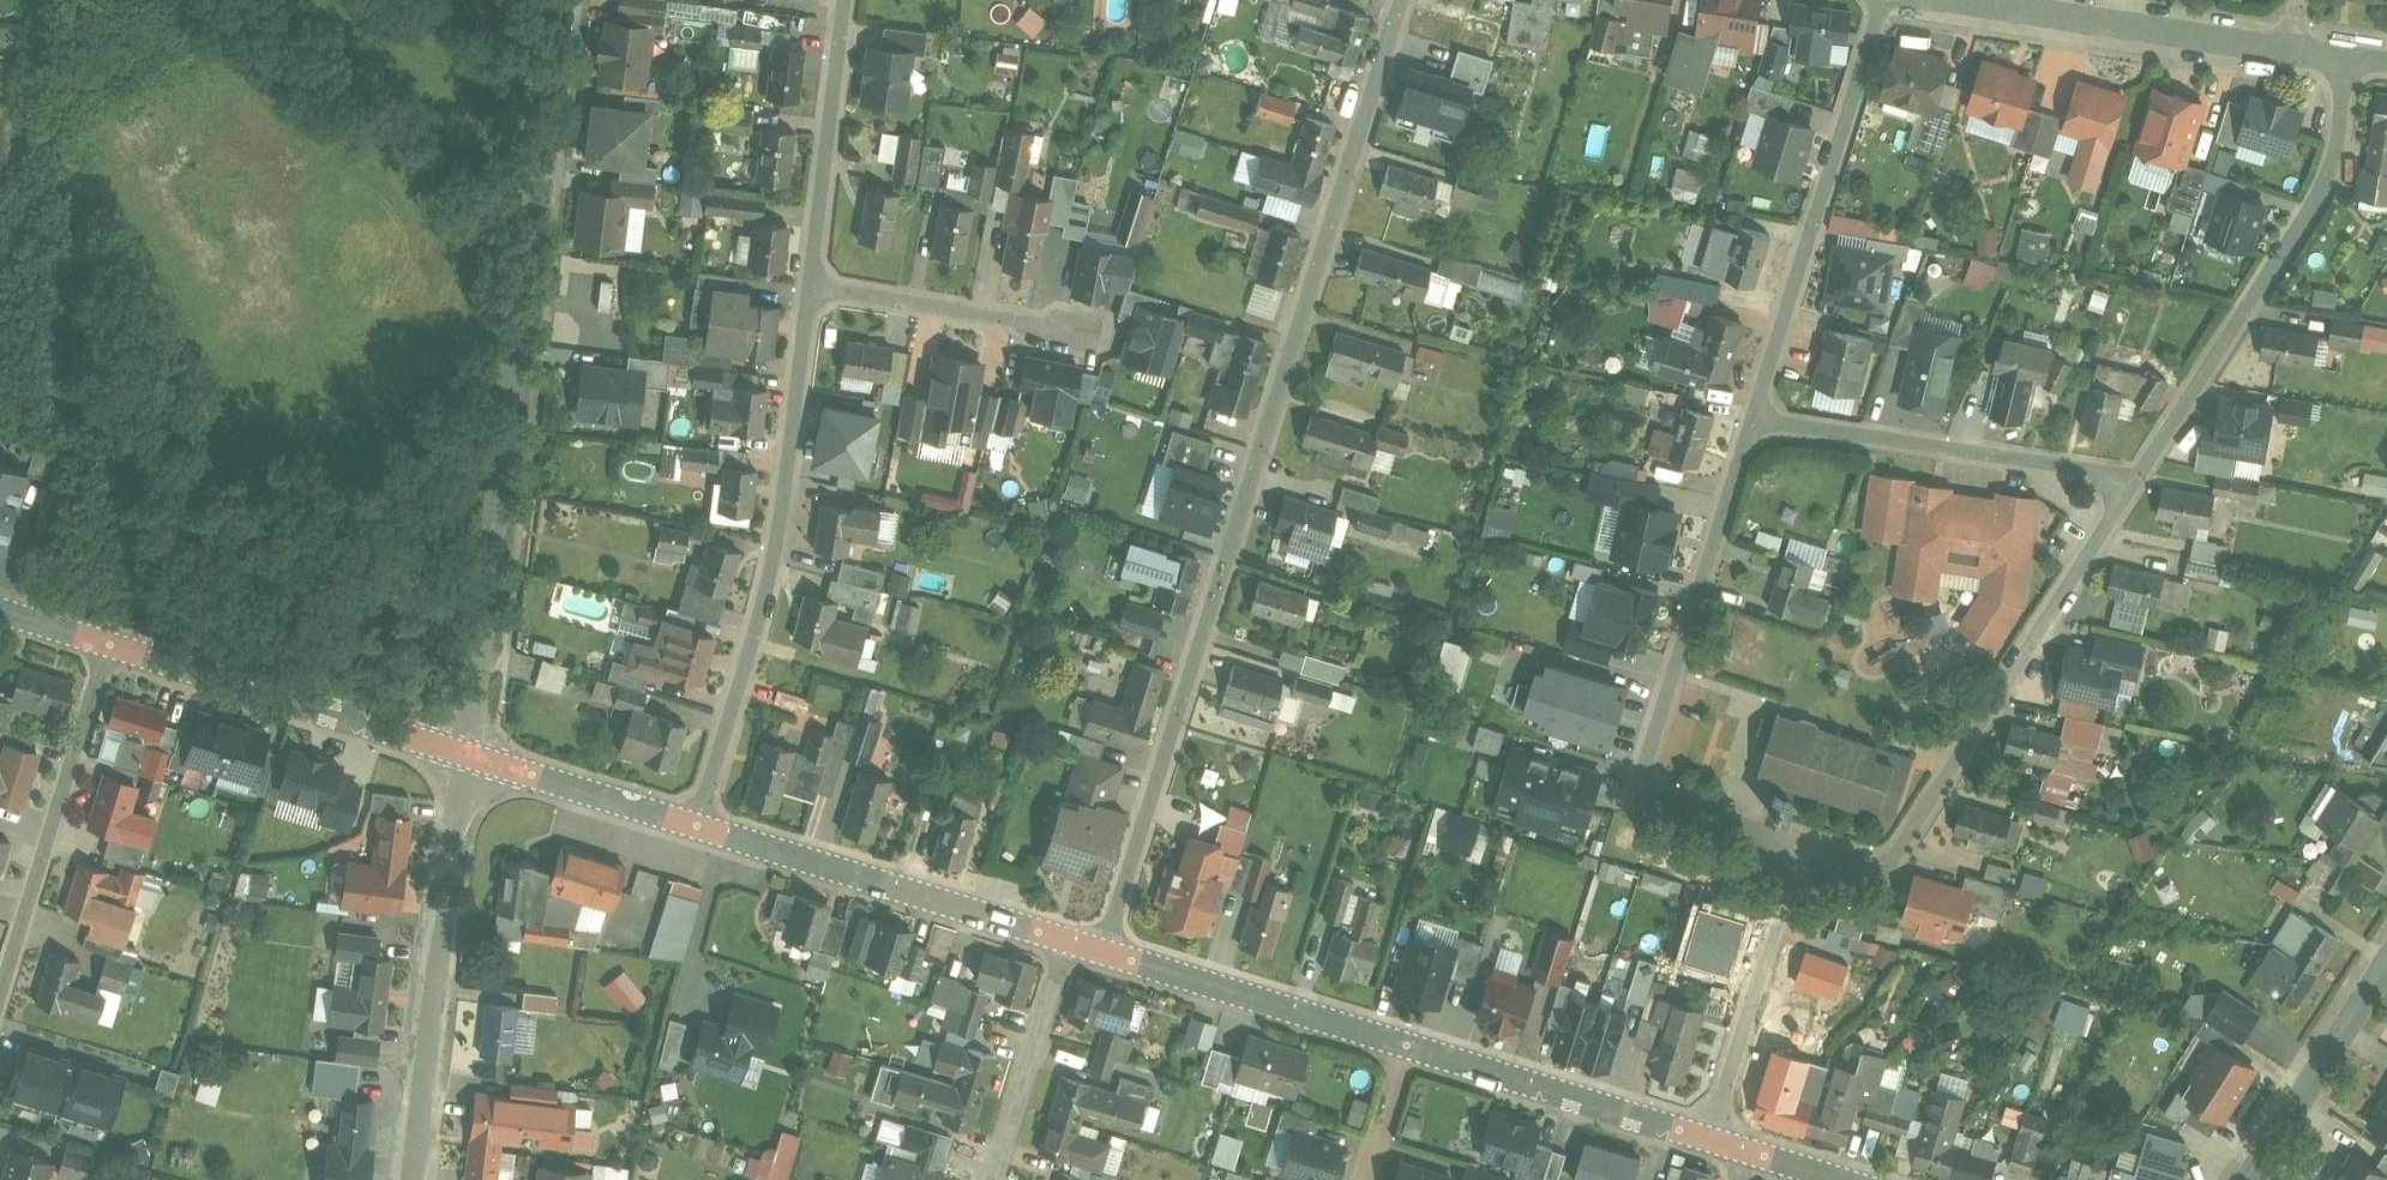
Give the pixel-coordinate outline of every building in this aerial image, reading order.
[(620,23),(651,27),(651,28),(663,30),(667,0),(623,0),(620,23)] [(1287,3),(1293,4),(1292,7),(1321,16),(1322,16),(1326,3),(1327,0),(1288,0),(1287,3)] [(1616,18),(1616,20),(1623,21),(1622,23),(1668,31),(1673,0),(1620,0),(1616,18)] [(1701,37),(1701,38),(1708,40),(1708,41),(1753,48),(1760,0),(1706,0),(1701,37)] [(1549,7),(1514,1),(1507,44),(1542,49),(1549,7)] [(1370,17),(1326,3),(1322,16),(1321,16),(1317,29),(1303,24),(1296,46),(1327,55),(1327,56),(1355,65),(1370,17)] [(1853,13),(1799,4),(1795,28),(1792,52),(1803,56),(1830,61),(1833,40),(1848,43),(1853,13)] [(1046,20),(1031,8),(1019,23),(1034,35),(1046,20)] [(1616,18),(1601,14),(1592,47),(1615,52),(1622,23),(1623,21),(1616,20),(1616,18)] [(620,23),(610,22),(608,37),(604,37),(601,57),(606,58),(603,76),(644,81),(645,77),(647,75),(649,59),(648,56),(651,28),(651,27),(620,23)] [(1771,25),(1758,23),(1754,51),(1767,53),(1771,25)] [(763,28),(735,25),(733,44),(761,47),(763,28)] [(1795,28),(1777,25),(1762,72),(1784,79),(1792,52),(1795,28)] [(929,32),(886,26),(883,48),(913,52),(913,54),(926,55),(929,32)] [(1701,37),(1685,32),(1673,69),(1679,71),(1697,76),(1708,41),(1708,40),(1701,38),(1700,38),(1701,37)] [(806,47),(776,43),(769,95),(799,100),(806,47)] [(883,48),(871,47),(869,63),(867,63),(865,77),(868,77),(864,102),(876,103),(875,107),(878,111),(890,113),(894,109),(895,106),(906,107),(913,54),(913,52),(883,48)] [(1615,52),(1592,47),(1589,61),(1612,67),(1615,53),(1615,52)] [(1457,48),(1448,77),(1483,88),(1492,59),(1457,48)] [(1950,64),(1900,49),(1893,71),(1888,73),(1886,81),(1889,85),(1885,96),(1928,109),(1935,111),(1938,103),(1950,64)] [(2036,81),(2009,72),(2010,69),(1989,62),(1984,79),(1978,82),(1976,89),(1979,95),(1974,108),(1991,114),(1994,120),(2001,122),(2007,119),(2021,123),(2022,124),(2028,106),(2036,81)] [(1697,76),(1679,71),(1675,83),(1693,89),(1697,76)] [(1410,75),(1396,119),(1452,137),(1466,93),(1410,75)] [(2126,96),(2082,82),(2068,128),(2086,134),(2112,142),(2126,96)] [(1796,98),(1755,85),(1747,109),(1773,117),(1773,116),(1788,121),(1796,98)] [(2204,104),(2158,89),(2140,150),(2143,151),(2147,157),(2158,161),(2165,157),(2183,163),(2185,164),(2186,162),(2204,104)] [(1298,104),(1263,93),(1257,114),(1291,124),(1298,104)] [(2380,93),(2376,122),(2386,124),(2386,94),(2380,93)] [(662,98),(627,94),(625,108),(650,111),(650,112),(661,114),(662,98)] [(2288,103),(2273,99),(2271,103),(2254,98),(2252,105),(2241,139),(2243,139),(2291,154),(2303,113),(2286,108),(2288,103)] [(2252,105),(2231,99),(2219,140),(2240,147),(2243,139),(2241,139),(2252,105)] [(1935,111),(1928,109),(1917,146),(1943,154),(1957,109),(1938,103),(1935,111)] [(625,108),(596,104),(589,159),(623,164),(634,165),(634,164),(644,165),(650,112),(650,111),(625,108)] [(2046,112),(2028,106),(2022,124),(2021,123),(2014,144),(2034,150),(2046,112)] [(753,112),(718,107),(716,127),(750,132),(753,112)] [(2065,118),(2046,112),(2034,150),(2053,156),(2065,118)] [(1788,121),(1773,116),(1773,117),(1758,164),(1799,177),(1804,162),(1805,162),(1811,145),(1810,144),(1815,129),(1788,121)] [(1337,126),(1308,117),(1293,166),(1322,175),(1337,126)] [(2376,122),(2369,169),(2365,169),(2360,199),(2386,203),(2386,124),(2376,122)] [(795,132),(765,128),(758,183),(788,187),(795,132)] [(1034,133),(1012,129),(1000,186),(1021,190),(1034,133)] [(1205,138),(1177,130),(1171,150),(1199,158),(1205,138)] [(1682,155),(1702,160),(1709,135),(1689,130),(1682,155)] [(922,137),(902,134),(894,180),(915,183),(922,137)] [(2112,142),(2086,134),(2072,178),(2098,187),(2112,142)] [(947,147),(926,144),(919,184),(940,187),(947,147)] [(1293,166),(1264,157),(1261,164),(1257,166),(1255,173),(1257,177),(1255,185),(1313,203),(1322,175),(1293,166)] [(1440,179),(1393,162),(1383,189),(1400,195),(1396,206),(1418,214),(1422,203),(1430,206),(1440,179)] [(2183,163),(2169,207),(2195,216),(2203,188),(2209,170),(2186,162),(2185,164),(2183,163)] [(644,165),(634,164),(634,165),(623,164),(621,178),(657,182),(659,167),(644,165)] [(996,168),(976,164),(970,194),(989,198),(996,168)] [(1697,201),(1702,171),(1675,167),(1671,196),(1697,201)] [(2250,183),(2209,170),(2203,188),(2224,194),(2225,191),(2246,197),(2250,183)] [(1070,200),(1074,179),(1057,176),(1052,202),(1048,221),(1065,224),(1070,200)] [(1485,184),(1461,176),(1453,201),(1476,209),(1485,184)] [(621,178),(614,177),(612,194),(628,196),(627,204),(654,207),(657,182),(621,178)] [(704,191),(685,189),(682,213),(702,215),(704,191)] [(901,196),(871,190),(861,241),(890,247),(901,196)] [(612,194),(586,191),(579,243),(622,248),(627,204),(628,196),(612,194)] [(1150,196),(1134,191),(1119,239),(1135,244),(1150,196)] [(2246,197),(2225,191),(2224,194),(2210,237),(2251,250),(2266,204),(2246,197)] [(741,196),(709,192),(707,212),(739,216),(741,196)] [(1052,202),(1020,195),(1020,196),(1013,195),(1007,226),(1014,227),(1005,270),(1037,276),(1048,221),(1052,202)] [(1262,215),(1205,197),(1199,216),(1256,234),(1262,215)] [(1063,234),(1084,239),(1091,204),(1070,200),(1065,224),(1063,234)] [(974,209),(945,204),(935,256),(964,261),(974,209)] [(2091,234),(2098,213),(2078,207),(2072,229),(2091,234)] [(789,225),(757,221),(751,267),(784,271),(789,225)] [(1743,232),(1719,224),(1705,270),(1757,286),(1774,234),(1745,224),(1743,232)] [(1302,235),(1274,226),(1259,275),(1287,283),(1302,235)] [(2043,263),(2050,233),(2021,226),(2014,256),(2043,263)] [(1997,250),(1997,227),(1977,227),(1978,250),(1997,250)] [(1868,251),(1843,247),(1839,276),(1834,275),(1830,299),(1886,308),(1895,258),(1909,260),(1912,244),(1871,237),(1868,251)] [(1135,244),(1119,239),(1114,254),(1116,255),(1110,284),(1129,287),(1142,246),(1135,244)] [(1434,269),(1367,248),(1358,276),(1374,280),(1370,294),(1393,302),(1398,289),(1425,297),(1434,269)] [(1114,254),(1084,249),(1075,294),(1107,299),(1110,284),(1116,255),(1114,254)] [(1485,265),(1445,258),(1440,273),(1478,286),(1485,265)] [(2007,269),(1975,259),(1967,281),(1978,285),(1982,274),(2003,281),(2007,269)] [(738,277),(700,273),(698,287),(714,289),(714,288),(737,291),(738,277)] [(1244,311),(1270,318),(1278,290),(1252,282),(1244,311)] [(737,291),(714,288),(714,289),(707,341),(707,345),(735,349),(774,354),(780,306),(749,302),(750,292),(737,291)] [(1160,298),(1128,288),(1119,318),(1138,323),(1143,308),(1156,312),(1160,298)] [(1693,300),(1671,293),(1667,306),(1659,304),(1654,319),(1684,329),(1693,300)] [(1906,303),(1891,343),(1912,348),(1922,308),(1906,303)] [(1156,312),(1143,308),(1138,323),(1127,359),(1168,372),(1184,320),(1156,312)] [(1205,314),(1192,311),(1186,332),(1198,335),(1205,314)] [(1227,321),(1205,314),(1198,335),(1217,341),(1220,342),(1224,330),(1227,321)] [(1713,328),(1701,324),(1694,345),(1667,336),(1657,368),(1707,384),(1712,370),(1729,375),(1746,324),(1718,315),(1713,328)] [(2368,326),(2338,320),(2334,340),(2364,345),(2366,334),(2368,326)] [(2386,329),(2368,326),(2366,334),(2385,338),(2386,329)] [(1961,337),(1923,327),(1905,399),(1943,409),(1961,337)] [(2322,337),(2272,328),(2267,357),(2283,360),(2281,371),(2304,375),(2306,365),(2316,367),(2322,337)] [(1872,339),(1832,329),(1818,385),(1859,395),(1872,339)] [(1268,343),(1224,330),(1220,342),(1217,341),(1210,363),(1222,366),(1211,402),(1247,413),(1268,343)] [(1410,353),(1341,332),(1328,373),(1367,385),(1371,371),(1401,381),(1410,353)] [(690,363),(693,337),(667,334),(664,360),(673,361),(690,363)] [(2054,349),(2010,338),(2006,354),(2002,353),(1998,369),(2005,371),(1995,412),(2025,419),(2035,378),(2046,381),(2054,349)] [(735,349),(707,345),(707,341),(695,340),(692,363),(733,368),(735,349)] [(894,349),(850,341),(844,372),(888,380),(894,349)] [(1447,354),(1424,347),(1420,359),(1444,366),(1447,354)] [(664,360),(630,355),(628,373),(644,375),(643,386),(669,389),(673,361),(664,360)] [(2076,364),(2060,355),(2046,381),(2046,382),(2062,391),(2076,364)] [(983,364),(938,356),(930,399),(923,398),(917,436),(972,446),(983,395),(977,394),(983,364)] [(1081,368),(1029,357),(1024,386),(1040,390),(1035,413),(1071,420),(1075,399),(1081,372),(1081,368)] [(725,369),(698,365),(696,386),(723,389),(723,384),(725,369)] [(2143,374),(2102,365),(2086,427),(2115,433),(2125,394),(2137,397),(2143,374)] [(628,373),(586,368),(583,385),(576,391),(575,398),(581,406),(589,407),(593,411),(593,415),(639,421),(643,386),(644,375),(628,373)] [(762,373),(725,369),(723,384),(736,386),(736,385),(760,388),(762,373)] [(1116,373),(1102,369),(1093,397),(1107,401),(1116,373)] [(2171,381),(2151,371),(2150,376),(2143,374),(2137,397),(2154,409),(2171,381)] [(1075,399),(1091,402),(1096,375),(1081,372),(1075,399)] [(902,383),(889,380),(884,405),(897,408),(902,383)] [(760,388),(736,385),(736,386),(734,401),(715,399),(711,428),(763,435),(769,389),(760,388)] [(923,398),(906,395),(899,432),(917,436),(923,398)] [(1001,399),(983,395),(972,446),(986,449),(991,429),(994,429),(1001,399)] [(1020,401),(1002,396),(1001,399),(994,429),(1012,434),(1020,401)] [(864,398),(861,411),(873,413),(875,400),(864,398)] [(2317,403),(2286,398),(2283,418),(2313,423),(2317,403)] [(823,403),(811,464),(840,470),(855,473),(868,475),(880,414),(873,413),(861,411),(823,403)] [(1717,414),(1689,405),(1673,456),(1701,465),(1717,414)] [(2270,415),(2220,406),(2215,435),(2225,437),(2263,444),(2265,444),(2270,415)] [(1362,430),(1316,415),(1307,442),(1322,448),(1318,460),(1367,476),(1377,444),(1376,444),(1378,437),(1362,432),(1362,430)] [(1412,436),(1382,426),(1378,437),(1376,444),(1377,444),(1407,454),(1412,436)] [(1212,442),(1173,430),(1166,452),(1206,464),(1212,442)] [(2263,444),(2225,437),(2221,458),(2259,465),(2263,444)] [(62,454),(37,447),(30,472),(31,472),(31,473),(53,481),(62,454)] [(721,452),(685,448),(683,467),(719,471),(720,466),(722,449),(721,449),(721,452)] [(752,453),(722,449),(720,466),(727,467),(727,466),(750,468),(752,453)] [(1178,461),(1162,509),(1209,524),(1224,475),(1178,461)] [(5,557),(15,524),(13,523),(18,504),(21,505),(31,473),(31,472),(30,472),(0,463),(0,555),(5,557)] [(750,468),(727,466),(727,467),(724,490),(717,489),(713,520),(751,525),(753,515),(760,470),(750,468)] [(840,470),(837,485),(852,488),(855,473),(840,470)] [(924,492),(921,502),(968,513),(977,472),(965,470),(958,500),(924,492)] [(1618,475),(1595,471),(1590,495),(1613,500),(1618,475)] [(2360,493),(2386,496),(2386,476),(2362,473),(2360,493)] [(1092,480),(1072,474),(1066,495),(1086,500),(1092,480)] [(2001,499),(1917,488),(1917,486),(1907,478),(1889,475),(1875,480),(1871,521),(1889,536),(1907,529),(1909,535),(1906,537),(1900,579),(1919,593),(1941,585),(1943,566),(1989,572),(1986,591),(1961,627),(1998,650),(2025,604),(2041,510),(2022,495),(2013,494),(2001,499)] [(2278,487),(2222,475),(2219,489),(2235,492),(2235,494),(2274,502),(2278,487)] [(1627,502),(1656,508),(1661,485),(1619,476),(1614,501),(1627,504),(1627,502)] [(1382,495),(1345,484),(1341,500),(1378,511),(1382,495)] [(2217,497),(2169,487),(2163,516),(2180,519),(2178,530),(2201,535),(2203,524),(2211,526),(2217,497)] [(1047,498),(1029,502),(1033,522),(1052,517),(1047,498)] [(1337,513),(1289,499),(1281,526),(1298,531),(1294,545),(1325,554),(1337,513)] [(1627,504),(1616,555),(1665,565),(1669,550),(1673,551),(1677,530),(1674,530),(1677,512),(1656,508),(1627,502),(1627,504)] [(855,511),(825,505),(818,548),(849,554),(852,534),(876,538),(881,510),(856,506),(855,511)] [(1512,510),(1490,506),(1484,534),(1506,539),(1512,510)] [(1408,524),(1363,510),(1359,525),(1404,539),(1408,524)] [(692,532),(663,526),(659,546),(688,552),(692,532)] [(2230,546),(2197,539),(2193,558),(2226,565),(2230,546)] [(742,551),(712,542),(704,566),(694,563),(684,596),(725,608),(742,551)] [(1201,562),(1172,553),(1170,559),(1164,558),(1165,554),(1133,544),(1125,569),(1157,579),(1158,575),(1164,577),(1157,602),(1166,605),(1167,605),(1186,611),(1201,562)] [(1851,561),(1825,553),(1822,565),(1831,568),(1827,582),(1843,587),(1851,561)] [(1817,564),(1789,555),(1773,606),(1801,615),(1808,592),(1817,564)] [(2193,558),(2190,557),(2186,576),(2222,583),(2226,565),(2193,558)] [(886,572),(844,561),(839,580),(864,586),(881,591),(886,572)] [(2168,575),(2119,565),(2113,594),(2162,604),(2168,575)] [(912,577),(893,572),(889,592),(907,597),(912,577)] [(1663,596),(1601,577),(1585,629),(1617,639),(1646,648),(1663,596)] [(880,593),(863,588),(864,586),(839,580),(833,578),(829,593),(858,601),(854,616),(873,621),(880,593)] [(1311,596),(1263,581),(1254,609),(1302,625),(1305,616),(1311,596)] [(1832,600),(1808,592),(1801,615),(1825,623),(1832,600)] [(839,602),(809,594),(798,636),(826,645),(828,645),(835,619),(839,602)] [(725,608),(684,596),(679,612),(698,617),(720,623),(725,608)] [(922,607),(905,602),(897,629),(914,634),(922,607)] [(1163,614),(1129,603),(1122,625),(1157,636),(1167,605),(1166,605),(1163,614)] [(668,611),(643,604),(639,620),(663,627),(664,623),(668,611)] [(2373,628),(2377,612),(2350,604),(2345,621),(2373,628)] [(679,612),(669,609),(668,611),(664,623),(693,631),(694,631),(698,617),(679,612)] [(1315,619),(1305,616),(1302,625),(1312,628),(1315,619)] [(868,628),(835,619),(828,645),(826,645),(824,654),(859,663),(868,628)] [(663,627),(658,647),(639,641),(632,664),(632,666),(651,671),(665,675),(666,671),(702,682),(716,637),(694,631),(693,631),(664,623),(663,627)] [(1565,648),(1610,662),(1617,639),(1585,629),(1572,625),(1565,648)] [(2144,646),(2102,636),(2098,655),(2123,661),(2120,673),(2137,676),(2144,646)] [(1438,640),(1430,682),(1459,687),(1467,645),(1438,640)] [(1121,648),(1103,643),(1099,657),(1095,668),(1095,671),(1112,676),(1116,663),(1121,648)] [(1170,659),(1122,644),(1121,648),(1116,663),(1130,667),(1130,666),(1137,668),(1139,663),(1166,672),(1170,659)] [(2098,655),(2073,649),(2064,691),(2113,703),(2120,673),(2123,661),(2098,655)] [(1348,666),(1307,654),(1302,670),(1343,682),(1348,666)] [(1099,657),(1091,655),(1087,666),(1095,668),(1099,657)] [(632,664),(615,659),(609,678),(645,689),(651,671),(632,666),(632,664)] [(569,668),(543,660),(535,686),(561,693),(569,668)] [(1629,689),(1542,662),(1526,710),(1543,716),(1540,725),(1611,747),(1629,689)] [(1166,672),(1139,663),(1137,668),(1124,710),(1152,718),(1166,672)] [(1285,681),(1237,666),(1222,714),(1274,731),(1281,708),(1277,707),(1285,681)] [(26,668),(18,694),(0,688),(0,731),(9,733),(24,738),(32,710),(47,715),(50,706),(66,711),(75,683),(26,668)] [(1336,685),(1301,675),(1295,692),(1330,703),(1336,685)] [(1515,707),(1519,691),(1493,684),(1489,700),(1515,707)] [(649,693),(622,685),(615,706),(634,712),(642,714),(643,713),(649,693)] [(877,711),(881,691),(867,687),(862,707),(877,711)] [(168,711),(120,696),(111,726),(126,730),(116,763),(98,757),(97,758),(112,763),(137,771),(145,744),(157,748),(164,725),(168,711)] [(1124,710),(1097,701),(1088,730),(1145,748),(1154,719),(1124,710)] [(688,727),(643,713),(642,714),(634,712),(622,752),(675,769),(688,727)] [(197,729),(187,761),(220,772),(235,723),(202,713),(197,729)] [(882,722),(859,714),(856,724),(855,724),(842,765),(843,765),(846,755),(868,763),(882,722)] [(1838,735),(1821,729),(1822,727),(1820,727),(1821,724),(1805,719),(1804,721),(1802,720),(1801,723),(1783,717),(1784,715),(1782,714),(1777,728),(1773,727),(1770,736),(1774,737),(1761,776),(1764,777),(1765,774),(1782,780),(1781,782),(1783,783),(1784,780),(1787,781),(1782,795),(1779,794),(1773,813),(1792,818),(1798,800),(1795,799),(1799,786),(1802,787),(1801,789),(1803,790),(1804,787),(1820,793),(1819,796),(1822,797),(1823,794),(1841,800),(1840,802),(1842,803),(1843,801),(1860,806),(1860,808),(1862,809),(1863,807),(1879,812),(1878,814),(1881,815),(1888,794),(1900,756),(1901,754),(1899,753),(1898,755),(1881,749),(1882,747),(1880,747),(1879,749),(1861,743),(1862,741),(1859,740),(1858,742),(1842,737),(1843,735),(1839,734),(1838,735)] [(2100,723),(2071,715),(2064,738),(2066,739),(2058,767),(2057,770),(2085,777),(2100,723)] [(835,734),(815,729),(808,756),(795,752),(778,810),(809,820),(818,791),(833,796),(842,765),(855,724),(839,719),(835,734)] [(269,734),(235,723),(220,772),(253,782),(264,750),(269,734)] [(1479,724),(1472,747),(1501,755),(1507,732),(1479,724)] [(2064,738),(2018,724),(2009,752),(2058,767),(2066,739),(2064,738)] [(182,730),(164,725),(157,748),(172,752),(172,753),(173,753),(175,754),(182,730)] [(197,729),(183,725),(182,730),(175,754),(173,753),(169,767),(184,771),(187,761),(197,729)] [(0,731),(0,752),(3,753),(9,733),(0,731)] [(1106,743),(1075,734),(1071,748),(1083,752),(1102,757),(1106,743)] [(2369,764),(2386,766),(2386,736),(2369,764)] [(795,750),(764,741),(746,801),(777,811),(778,810),(795,752),(795,750)] [(157,748),(145,744),(137,771),(141,772),(141,773),(148,775),(148,776),(162,780),(163,780),(172,753),(172,752),(157,748)] [(1515,747),(1496,810),(1583,837),(1603,775),(1515,747)] [(11,748),(4,771),(0,769),(0,798),(24,805),(39,757),(11,748)] [(278,755),(264,750),(253,782),(251,791),(265,795),(278,755)] [(342,765),(294,751),(282,793),(327,806),(336,779),(338,779),(342,765)] [(1102,757),(1083,752),(1068,799),(1098,808),(1100,802),(1111,806),(1124,765),(1102,757)] [(1912,760),(1900,756),(1888,794),(1903,798),(1915,759),(1913,758),(1912,760)] [(137,771),(112,763),(108,775),(137,785),(141,773),(141,772),(137,771)] [(893,780),(862,771),(843,831),(874,840),(893,780)] [(1007,777),(991,772),(982,798),(998,804),(1007,777)] [(108,775),(107,775),(91,826),(113,833),(122,835),(122,833),(148,841),(149,841),(156,818),(129,810),(137,785),(108,775)] [(162,780),(148,776),(142,794),(157,798),(162,780)] [(338,779),(336,779),(327,806),(323,820),(348,828),(361,786),(338,779)] [(956,787),(934,859),(962,868),(982,803),(971,800),(973,793),(956,787)] [(2359,800),(2343,790),(2323,822),(2365,849),(2381,824),(2380,824),(2386,812),(2386,799),(2377,793),(2362,796),(2359,800)] [(411,795),(375,791),(372,809),(409,814),(411,795)] [(2072,811),(2020,796),(2016,809),(2068,825),(2072,811)] [(1068,799),(1065,798),(1046,859),(1069,866),(1068,871),(1083,875),(1084,871),(1105,877),(1126,810),(1111,806),(1100,802),(1098,808),(1068,799)] [(2014,818),(1966,804),(1958,832),(1974,837),(1971,847),(1994,854),(1997,844),(2006,846),(2014,818)] [(2205,808),(2178,830),(2190,845),(2217,823),(2205,808)] [(1450,811),(1442,838),(1470,847),(1479,820),(1450,811)] [(413,820),(382,816),(375,866),(351,863),(349,882),(354,889),(352,904),(400,911),(405,871),(406,871),(413,820)] [(1248,831),(1222,823),(1213,849),(1240,858),(1248,831)] [(2149,831),(2128,835),(2132,859),(2154,854),(2149,831)] [(2348,847),(2324,832),(2301,868),(2325,883),(2336,865),(2348,847)] [(148,841),(122,833),(122,835),(113,833),(105,856),(140,866),(148,841)] [(0,839),(0,882),(13,843),(0,839)] [(628,867),(563,847),(555,872),(551,888),(552,888),(550,895),(544,921),(572,925),(572,926),(602,929),(609,906),(614,908),(628,867)] [(2361,856),(2348,847),(2336,865),(2350,874),(2361,856)] [(1240,858),(1213,849),(1212,849),(1210,855),(1189,849),(1182,872),(1168,868),(1167,869),(1168,869),(1159,900),(1158,900),(1157,901),(1165,904),(1160,920),(1189,929),(1189,928),(1205,932),(1217,894),(1216,894),(1220,881),(1232,885),(1240,858)] [(1273,860),(1257,855),(1255,859),(1245,892),(1244,894),(1261,900),(1273,860)] [(1245,856),(1234,889),(1245,892),(1255,859),(1245,856)] [(2361,856),(2350,874),(2376,890),(2386,872),(2361,856)] [(537,864),(506,861),(500,912),(500,913),(497,934),(526,938),(528,920),(544,921),(550,895),(552,888),(551,888),(555,872),(537,866),(537,864)] [(2014,869),(1991,862),(1987,875),(2010,881),(2014,869)] [(109,872),(81,863),(66,911),(93,920),(89,932),(126,944),(137,907),(101,896),(109,872)] [(2336,865),(2325,883),(2339,891),(2350,874),(2336,865)] [(1645,870),(1640,883),(1665,893),(1670,880),(1645,870)] [(238,872),(236,893),(264,895),(266,875),(238,872)] [(2042,895),(2045,877),(2023,873),(2019,890),(2042,895)] [(2010,886),(1969,874),(1964,889),(1975,892),(1970,908),(2001,917),(2010,886)] [(1940,882),(1919,876),(1907,919),(1925,924),(1922,933),(1942,939),(1947,922),(1965,927),(1970,908),(1975,892),(1964,889),(1952,886),(1952,887),(1940,883),(1940,882)] [(2303,892),(2280,878),(2273,890),(2295,903),(2303,892)] [(1355,884),(1339,879),(1334,897),(1349,902),(1355,884)] [(675,880),(671,893),(701,902),(704,889),(675,880)] [(1264,909),(1255,906),(1243,945),(1271,954),(1291,892),(1271,886),(1264,909)] [(701,902),(671,893),(652,955),(685,959),(701,902)] [(831,907),(799,897),(798,900),(781,894),(774,919),(791,924),(788,934),(819,943),(817,947),(837,953),(846,922),(828,916),(831,907)] [(1349,902),(1334,897),(1327,918),(1343,923),(1343,922),(1349,902)] [(1354,925),(1343,922),(1343,923),(1340,932),(1338,932),(1327,969),(1353,978),(1358,963),(1373,968),(1380,945),(1371,942),(1374,932),(1372,931),(1381,903),(1362,898),(1354,925)] [(1701,906),(1686,953),(1731,970),(1748,919),(1701,906)] [(2340,939),(2316,923),(2316,924),(2301,914),(2289,934),(2303,944),(2295,956),(2319,971),(2340,939)] [(1867,923),(1842,915),(1838,929),(1863,937),(1867,923)] [(913,932),(863,917),(852,953),(902,969),(911,942),(913,932)] [(602,929),(572,926),(572,925),(544,921),(528,920),(526,938),(569,943),(568,945),(596,948),(603,929),(602,929)] [(1432,927),(1410,921),(1407,933),(1413,935),(1410,944),(1424,948),(1426,948),(1432,927)] [(1432,927),(1426,948),(1424,948),(1410,944),(1407,943),(1393,990),(1437,1003),(1448,966),(1435,962),(1444,931),(1432,927)] [(126,944),(89,932),(84,946),(121,958),(126,944)] [(381,938),(341,932),(338,956),(355,958),(350,988),(336,986),(336,988),(342,989),(338,1020),(331,1019),(331,1021),(355,1024),(354,1026),(357,1026),(355,1037),(378,1040),(379,1029),(384,1030),(393,960),(378,958),(381,938)] [(1576,940),(1549,932),(1536,973),(1564,981),(1576,940)] [(929,947),(911,942),(902,969),(901,973),(919,979),(929,947)] [(2295,956),(2277,944),(2256,977),(2298,1004),(2319,971),(2295,956)] [(834,956),(814,950),(807,973),(827,979),(834,956)] [(106,995),(74,986),(82,961),(54,952),(38,1003),(65,1010),(65,1009),(99,1020),(106,995)] [(1009,960),(989,953),(981,978),(984,979),(982,988),(998,993),(1009,960)] [(134,965),(109,957),(101,984),(126,991),(134,965)] [(1037,965),(1010,957),(1009,960),(998,993),(997,995),(1025,1003),(1037,965)] [(1657,964),(1641,959),(1629,998),(1645,1003),(1657,964)] [(1518,975),(1496,968),(1494,975),(1491,974),(1478,1015),(1492,1020),(1491,1021),(1516,1028),(1517,1027),(1524,1029),(1536,988),(1516,982),(1518,975)] [(647,999),(624,972),(606,987),(629,1014),(647,999)] [(959,979),(943,974),(935,1001),(951,1006),(965,1010),(972,989),(958,985),(959,979)] [(1593,980),(1578,976),(1573,994),(1586,998),(1587,999),(1593,980)] [(1112,988),(1082,978),(1070,1019),(1100,1028),(1102,1019),(1126,1027),(1135,999),(1111,991),(1112,988)] [(1561,983),(1549,1023),(1561,1027),(1573,986),(1561,983)] [(988,994),(972,989),(965,1010),(981,1015),(988,994)] [(2262,1013),(2225,989),(2207,1017),(2239,1037),(2244,1040),(2262,1013)] [(558,995),(524,992),(522,1009),(556,1013),(558,995)] [(738,995),(728,1029),(707,1023),(695,1062),(723,1071),(726,1075),(735,1078),(739,1076),(741,1076),(749,1049),(765,1054),(779,1008),(738,995)] [(1663,999),(1650,995),(1643,1018),(1656,1022),(1657,1020),(1663,999)] [(1600,1005),(1573,996),(1556,1052),(1583,1060),(1600,1005)] [(1680,1003),(1664,997),(1663,999),(1657,1020),(1673,1025),(1680,1003)] [(2090,1008),(2063,999),(2055,1023),(2081,1032),(2090,1008)] [(1706,1011),(1680,1003),(1673,1025),(1670,1033),(1668,1033),(1655,1072),(1684,1081),(1706,1011)] [(1627,1013),(1600,1005),(1583,1060),(1610,1069),(1627,1013)] [(951,1006),(945,1025),(951,1027),(959,1030),(965,1010),(951,1006)] [(518,1010),(489,1007),(483,1056),(512,1060),(518,1010)] [(981,1015),(965,1010),(959,1030),(975,1034),(981,1015)] [(1218,1026),(1195,1018),(1188,1041),(1211,1048),(1218,1026)] [(2239,1037),(2208,1018),(2198,1033),(2216,1045),(2229,1053),(2230,1052),(2239,1037)] [(959,1030),(951,1027),(946,1043),(970,1050),(970,1048),(971,1048),(975,1034),(959,1030)] [(1123,1036),(1107,1032),(1101,1052),(1117,1057),(1123,1036)] [(1797,1040),(1777,1034),(1768,1060),(1789,1066),(1797,1040)] [(355,1037),(342,1036),(339,1057),(342,1058),(341,1060),(361,1063),(375,1065),(375,1062),(378,1062),(381,1041),(378,1040),(355,1037)] [(1135,1040),(1123,1036),(1117,1057),(1129,1060),(1135,1040)] [(1309,1055),(1250,1036),(1243,1057),(1237,1076),(1239,1076),(1297,1094),(1309,1055)] [(1856,1040),(1849,1044),(1844,1060),(1843,1065),(1860,1070),(1866,1050),(1868,1043),(1856,1040)] [(971,1048),(970,1048),(970,1050),(946,1043),(944,1043),(937,1067),(961,1074),(957,1085),(985,1093),(997,1056),(971,1048)] [(2229,1053),(2216,1045),(2186,1092),(2181,1089),(2166,1112),(2181,1121),(2184,1116),(2182,1116),(2193,1099),(2223,1118),(2225,1119),(2257,1068),(2230,1052),(2229,1053)] [(124,1079),(24,1048),(10,1093),(110,1123),(124,1079)] [(1214,1048),(1203,1081),(1218,1086),(1220,1080),(1229,1052),(1214,1048)] [(853,1055),(835,1050),(829,1071),(846,1076),(853,1055)] [(1860,1070),(1843,1065),(1830,1106),(1817,1102),(1808,1129),(1808,1131),(1845,1141),(1854,1113),(1855,1112),(1860,1094),(1874,1098),(1878,1084),(1887,1056),(1866,1050),(1860,1070)] [(1117,1057),(1101,1052),(1094,1072),(1110,1077),(1117,1057)] [(1243,1057),(1229,1052),(1220,1080),(1236,1085),(1239,1076),(1237,1076),(1243,1057)] [(1844,1060),(1831,1056),(1817,1102),(1830,1106),(1843,1065),(1844,1060)] [(318,1057),(313,1093),(345,1097),(356,1098),(361,1063),(341,1060),(318,1057)] [(1789,1066),(1768,1060),(1763,1076),(1783,1082),(1789,1066)] [(985,1093),(957,1085),(957,1086),(883,1064),(873,1097),(896,1104),(898,1099),(920,1105),(922,1096),(952,1105),(947,1122),(974,1130),(985,1093)] [(162,1067),(156,1088),(174,1094),(181,1073),(162,1067)] [(615,1080),(606,1070),(595,1081),(604,1090),(615,1080)] [(214,1104),(221,1077),(201,1072),(194,1099),(214,1104)] [(1813,1081),(1795,1076),(1789,1094),(1779,1091),(1771,1118),(1808,1129),(1817,1102),(1807,1099),(1813,1081)] [(1091,1086),(1063,1077),(1051,1114),(1079,1123),(1084,1109),(1091,1086)] [(1154,1088),(1122,1078),(1117,1095),(1144,1104),(1149,1105),(1154,1088)] [(1236,1085),(1220,1080),(1218,1086),(1219,1086),(1218,1088),(1233,1093),(1236,1085)] [(557,1088),(515,1082),(513,1099),(525,1100),(525,1102),(554,1106),(554,1104),(557,1088)] [(1899,1090),(1878,1084),(1874,1098),(1868,1120),(1888,1127),(1899,1090)] [(1117,1095),(1091,1086),(1084,1109),(1137,1126),(1144,1104),(1117,1095)] [(1923,1093),(1900,1086),(1899,1090),(1897,1097),(1893,1110),(1914,1116),(1913,1118),(1915,1119),(1923,1093)] [(1966,1097),(1939,1089),(1917,1161),(1953,1172),(1961,1145),(1953,1142),(1966,1097)] [(525,1102),(524,1102),(524,1100),(513,1099),(485,1095),(479,1095),(477,1095),(470,1147),(472,1147),(500,1150),(501,1139),(503,1139),(519,1141),(521,1126),(542,1129),(541,1141),(589,1147),(591,1130),(571,1128),(574,1106),(554,1104),(554,1106),(525,1102)] [(356,1098),(345,1097),(343,1116),(338,1115),(336,1132),(340,1132),(338,1147),(340,1147),(366,1151),(368,1151),(374,1101),(356,1098)] [(2370,1124),(2386,1135),(2386,1097),(2370,1124)] [(2223,1118),(2193,1099),(2182,1116),(2184,1116),(2212,1134),(2223,1118)] [(664,1102),(649,1107),(654,1123),(669,1118),(664,1102)] [(2024,1110),(2009,1106),(2005,1123),(2021,1126),(2024,1110)] [(1321,1120),(1284,1108),(1278,1126),(1295,1131),(1296,1130),(1316,1136),(1321,1120)] [(1914,1116),(1893,1110),(1888,1126),(1909,1132),(1913,1118),(1914,1116)] [(2051,1118),(2032,1112),(2021,1148),(2039,1154),(2044,1138),(2044,1137),(2046,1135),(2051,1118)] [(1543,1127),(1498,1113),(1496,1120),(1493,1119),(1484,1124),(1480,1137),(1485,1146),(1487,1147),(1485,1154),(1522,1165),(1530,1168),(1538,1143),(1543,1127)] [(1079,1123),(1051,1114),(1040,1152),(1068,1160),(1068,1159),(1083,1164),(1101,1169),(1102,1168),(1109,1144),(1094,1139),(1097,1129),(1079,1123)] [(928,1130),(910,1125),(904,1145),(921,1151),(928,1130)] [(766,1179),(787,1179),(801,1135),(783,1129),(777,1148),(766,1179)] [(954,1139),(928,1130),(921,1151),(948,1159),(954,1139)] [(1296,1130),(1295,1131),(1283,1169),(1319,1179),(1331,1179),(1334,1172),(1338,1174),(1343,1157),(1339,1156),(1342,1145),(1316,1136),(1296,1130)] [(2115,1165),(2113,1171),(2110,1179),(2184,1179),(2190,1161),(2184,1159),(2189,1142),(2151,1131),(2139,1172),(2115,1165)] [(1961,1145),(1953,1172),(1979,1179),(1993,1179),(2004,1144),(1981,1137),(1977,1150),(1961,1145)] [(2054,1141),(2044,1137),(2044,1138),(2039,1154),(2059,1160),(2063,1150),(2052,1147),(2054,1141)] [(1538,1143),(1530,1168),(1522,1165),(1517,1179),(1546,1179),(1556,1149),(1538,1143)] [(1589,1143),(1578,1179),(1634,1179),(1641,1159),(1589,1143)] [(777,1148),(766,1144),(762,1158),(751,1154),(744,1173),(765,1179),(766,1179),(777,1148)] [(366,1151),(340,1147),(338,1159),(342,1164),(359,1166),(364,1162),(366,1151)] [(472,1147),(468,1179),(498,1179),(502,1150),(500,1150),(472,1147)] [(70,1148),(62,1173),(83,1179),(87,1179),(95,1156),(70,1148)] [(2021,1148),(2019,1148),(2014,1163),(2034,1169),(2039,1154),(2021,1148)] [(16,1150),(6,1179),(49,1179),(54,1162),(16,1150)] [(948,1159),(921,1151),(916,1167),(915,1171),(931,1176),(933,1171),(943,1174),(948,1159)] [(2355,1152),(2339,1176),(2337,1174),(2334,1179),(2386,1179),(2386,1172),(2379,1167),(2355,1152)] [(2379,1167),(2386,1172),(2386,1153),(2379,1167)] [(2059,1160),(2039,1154),(2034,1169),(2054,1176),(2059,1160)] [(915,1171),(916,1167),(892,1159),(885,1179),(941,1179),(943,1174),(933,1171),(931,1176),(915,1171)] [(1402,1163),(1397,1179),(1455,1179),(1402,1163)] [(2082,1179),(2110,1179),(2113,1171),(2088,1163),(2082,1179)] [(1083,1164),(1079,1177),(1079,1178),(1085,1179),(1102,1179),(1105,1169),(1102,1168),(1101,1169),(1083,1164)] [(1469,1166),(1465,1179),(1510,1179),(1469,1166)] [(1687,1168),(1683,1179),(1713,1179),(1714,1176),(1687,1168)] [(544,1170),(543,1179),(589,1179),(590,1176),(544,1170)] [(1061,1172),(1059,1179),(1085,1179),(1079,1178),(1079,1177),(1061,1172)]
